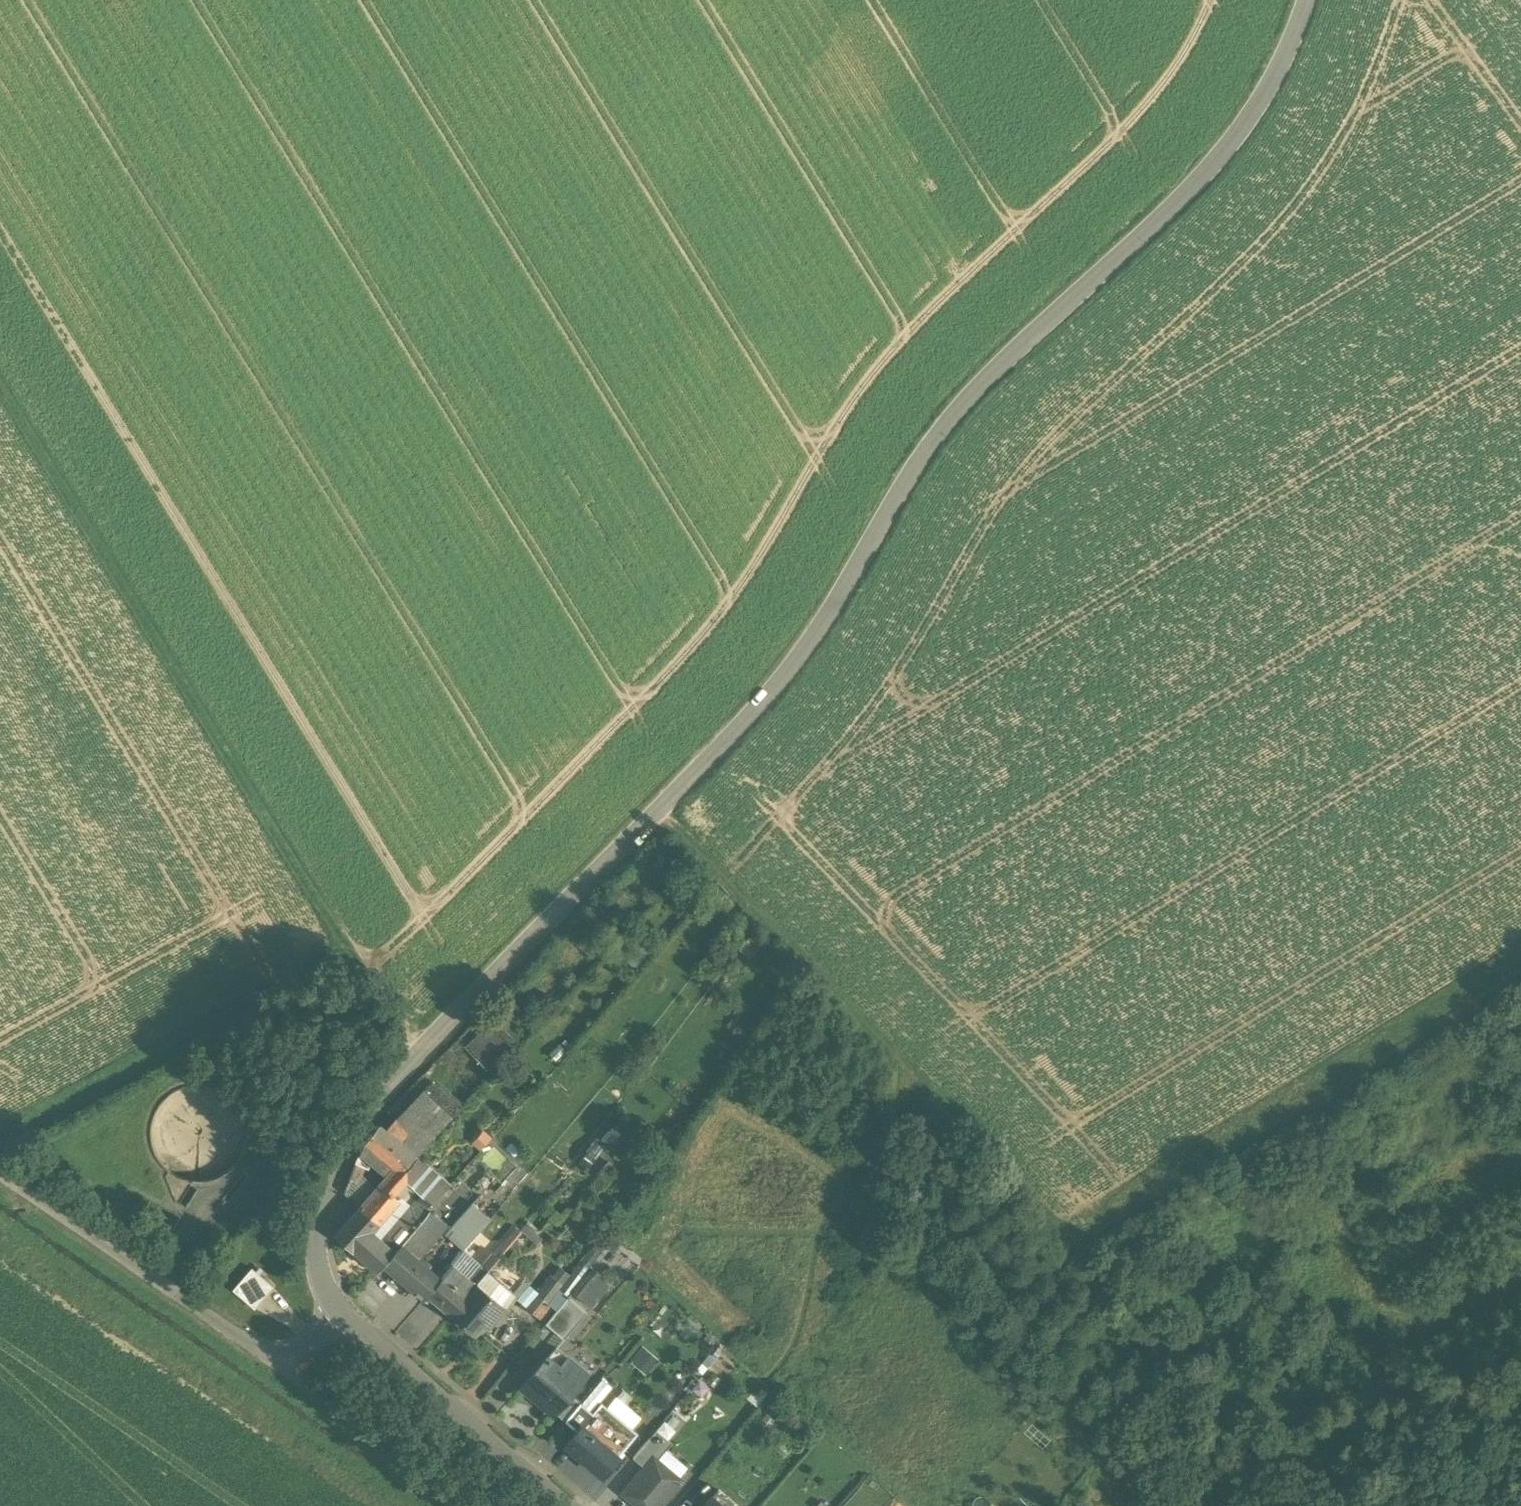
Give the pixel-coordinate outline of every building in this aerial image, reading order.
[(493,1019),(467,1048),(494,1074),(521,1045),(493,1019)] [(434,1076),(395,1117),(426,1144),(464,1103),(434,1076)] [(426,1144),(395,1117),(384,1130),(415,1156),(426,1144)] [(378,1124),(363,1143),(399,1175),(415,1157),(415,1156),(384,1130),(378,1124)] [(399,1175),(363,1143),(359,1152),(371,1162),(386,1175),(361,1203),(358,1206),(359,1206),(378,1222),(398,1199),(393,1194),(404,1180),(399,1175)] [(371,1162),(359,1152),(354,1163),(363,1167),(367,1169),(371,1162)] [(415,1157),(399,1175),(404,1180),(421,1196),(431,1205),(449,1185),(416,1155),(415,1157)] [(357,1182),(348,1179),(346,1190),(361,1203),(386,1175),(371,1162),(367,1169),(363,1167),(357,1182)] [(363,1167),(354,1163),(348,1179),(357,1182),(363,1167)] [(421,1196),(403,1217),(414,1227),(425,1216),(431,1205),(421,1196)] [(445,1235),(463,1249),(474,1236),(479,1230),(489,1219),(471,1204),(445,1235)] [(378,1222),(359,1206),(358,1206),(334,1234),(352,1251),(371,1230),(378,1222)] [(401,1215),(380,1239),(394,1251),(395,1249),(407,1236),(414,1227),(403,1217),(401,1215)] [(414,1227),(407,1236),(419,1248),(438,1226),(426,1215),(425,1216),(414,1227)] [(371,1230),(352,1251),(376,1272),(382,1264),(394,1251),(380,1239),(371,1230)] [(479,1230),(474,1236),(487,1247),(490,1243),(483,1237),(485,1235),(479,1230)] [(407,1236),(395,1249),(394,1251),(382,1264),(423,1299),(426,1294),(427,1294),(435,1283),(408,1260),(419,1248),(407,1236)] [(474,1236),(463,1249),(487,1271),(487,1270),(498,1257),(490,1250),(487,1247),(474,1236)] [(500,1236),(490,1250),(498,1257),(510,1243),(500,1236)] [(562,1286),(571,1292),(590,1267),(603,1250),(594,1244),(569,1276),(562,1286)] [(435,1283),(427,1294),(426,1294),(450,1314),(475,1284),(452,1264),(435,1283)] [(609,1282),(590,1267),(571,1292),(589,1306),(609,1282)] [(568,1296),(571,1292),(562,1286),(569,1276),(558,1268),(528,1307),(547,1322),(568,1296)] [(273,1287),(251,1269),(232,1291),(254,1309),(273,1287)] [(510,1289),(487,1270),(487,1271),(476,1282),(476,1283),(499,1301),(510,1289)] [(499,1301),(476,1283),(475,1284),(450,1314),(473,1333),(487,1316),(492,1320),(504,1306),(499,1301)] [(587,1313),(568,1296),(547,1322),(545,1325),(564,1340),(587,1313)] [(560,1367),(548,1357),(522,1388),(552,1413),(554,1412),(569,1394),(586,1374),(568,1358),(560,1367)] [(569,1394),(554,1412),(564,1421),(580,1403),(569,1394)] [(564,1421),(576,1431),(592,1413),(580,1403),(564,1421)] [(638,1434),(601,1403),(592,1413),(576,1431),(565,1445),(601,1476),(638,1434)] [(659,1430),(666,1436),(679,1420),(672,1414),(659,1430)] [(656,1430),(633,1458),(644,1467),(653,1456),(667,1439),(656,1430)] [(653,1456),(644,1467),(622,1493),(637,1505),(660,1505),(682,1480),(653,1456)]
